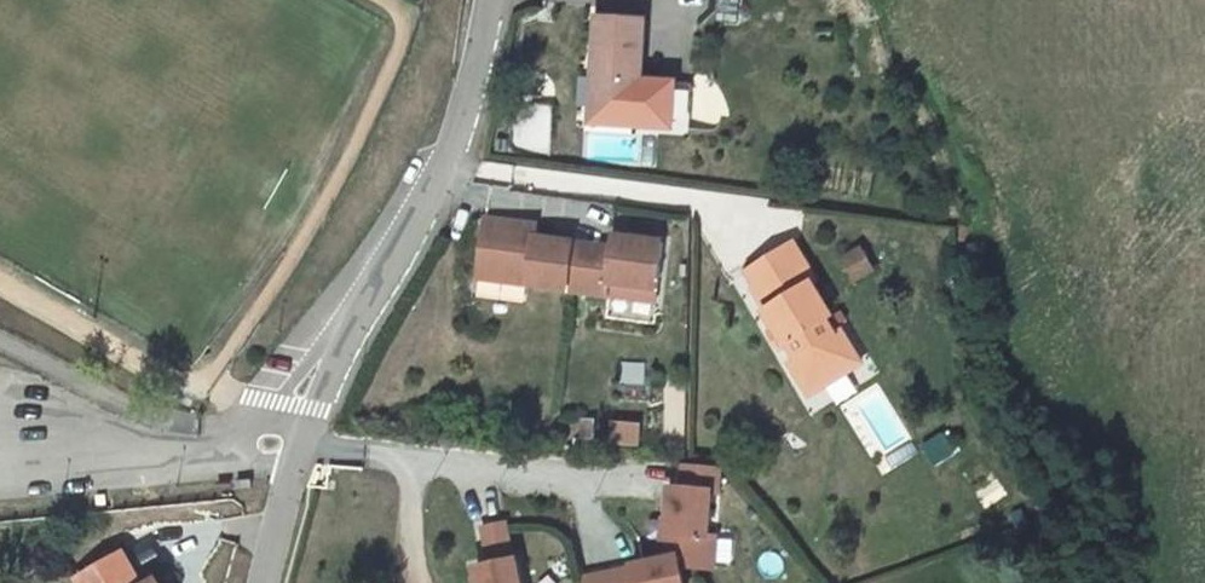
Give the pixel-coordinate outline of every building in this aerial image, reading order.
[(589,18),(587,64),(595,64),(592,111),(653,115),(655,81),(635,79),(638,20),(589,18)] [(481,222),(475,270),(526,276),(524,288),(604,299),(605,287),(653,293),(660,245),(610,239),(608,251),(532,240),(533,228),(481,222)] [(794,244),(742,276),(752,292),(750,294),(762,312),(760,313),(772,332),(766,336),(774,350),(785,344),(798,367),(805,378),(830,389),(841,382),(845,356),(836,341),(827,325),(832,322),(812,286),(817,282),(794,244)] [(475,270),(473,282),(524,288),(526,276),(475,270)] [(605,287),(604,299),(652,305),(653,293),(605,287)] [(836,341),(845,356),(841,382),(862,369),(843,337),(836,341)] [(830,389),(805,378),(798,367),(789,372),(807,403),(830,389)] [(577,423),(577,443),(590,443),(591,423),(577,423)] [(581,572),(583,582),(690,582),(688,573),(717,567),(720,539),(718,530),(724,467),(682,463),(680,484),(669,486),(665,531),(658,532),(655,558),(581,572)] [(483,524),(487,562),(514,558),(510,521),(483,524)] [(86,573),(92,582),(172,582),(164,569),(148,579),(129,547),(86,573)] [(528,559),(473,567),(475,582),(532,582),(528,559)]
